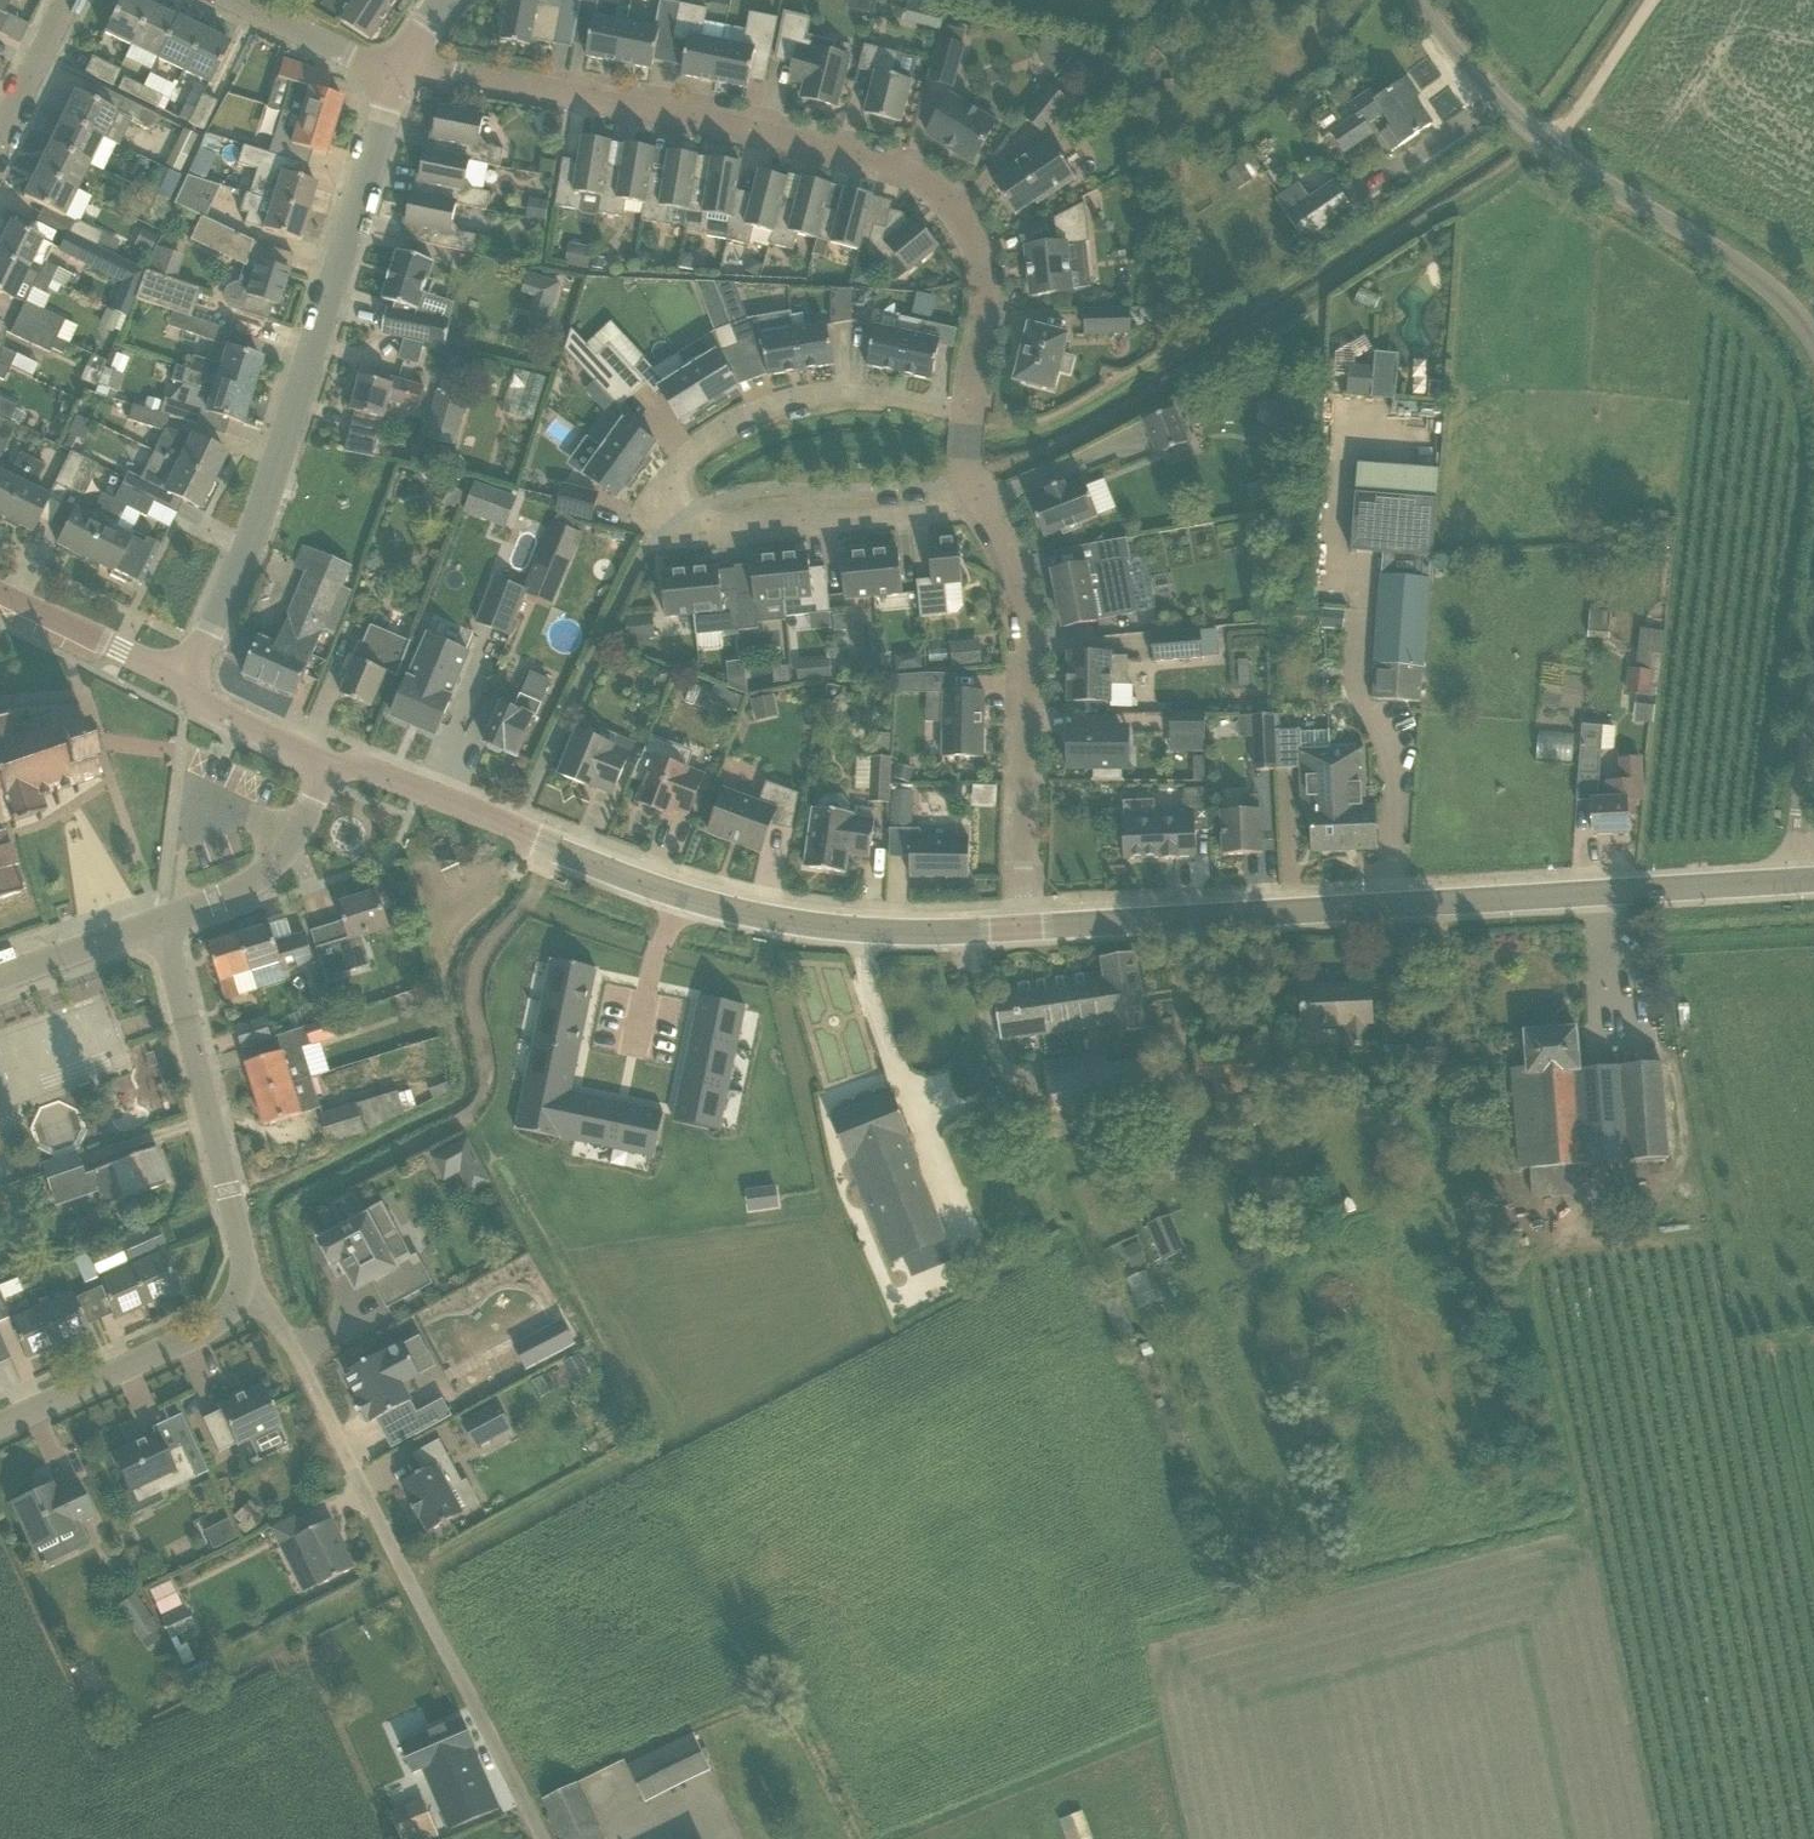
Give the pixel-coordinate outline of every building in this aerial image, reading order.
[(104,33),(130,46),(150,6),(138,0),(119,0),(104,33)] [(398,0),(327,0),(323,5),(342,15),(340,18),(372,39),(398,0)] [(503,27),(500,39),(532,46),(533,40),(555,44),(562,9),(539,5),(539,3),(526,0),(509,0),(507,9),(502,9),(498,27),(503,27)] [(628,22),(597,17),(600,0),(581,0),(577,21),(593,24),(587,57),(620,63),(628,22)] [(711,6),(728,9),(729,0),(712,0),(711,6)] [(656,28),(628,22),(620,63),(652,70),(659,37),(673,40),(680,4),(662,1),(656,28)] [(680,4),(673,40),(689,43),(682,75),(715,82),(723,41),(701,37),(707,10),(680,4)] [(176,18),(150,6),(130,46),(157,58),(176,18)] [(945,11),(926,6),(922,26),(941,30),(945,11)] [(774,61),(794,66),(791,79),(806,83),(803,97),(837,106),(850,55),(816,48),(818,40),(807,37),(812,18),(784,11),(774,61)] [(778,18),(753,13),(751,13),(745,45),(723,41),(715,82),(748,88),(754,56),(770,59),(778,18)] [(202,31),(176,18),(157,58),(182,71),(202,31)] [(210,84),(230,43),(228,42),(227,43),(202,31),(182,71),(210,84)] [(1057,77),(1084,44),(1043,33),(1038,55),(1040,63),(1057,77)] [(952,86),(958,63),(964,44),(942,39),(930,80),(952,86)] [(875,73),(865,114),(881,118),(884,122),(893,125),(897,122),(902,123),(912,81),(897,77),(894,71),(899,53),(865,44),(859,69),(875,73)] [(113,85),(121,70),(92,56),(85,71),(113,85)] [(282,61),(277,79),(289,82),(281,112),(299,117),(299,116),(334,127),(343,98),(308,87),(305,86),(310,71),(313,72),(313,70),(282,61)] [(1236,76),(1250,85),(1254,78),(1240,70),(1236,76)] [(138,97),(143,87),(124,77),(118,88),(138,97)] [(1405,143),(1431,125),(1403,83),(1378,100),(1371,91),(1350,105),(1357,115),(1332,132),(1345,151),(1371,134),(1366,125),(1385,113),(1405,143)] [(1042,132),(1062,108),(1069,100),(1052,86),(1026,118),(1042,132)] [(143,87),(138,97),(157,107),(163,96),(143,87)] [(74,93),(62,118),(102,137),(113,113),(152,132),(160,117),(121,97),(115,110),(75,91),(74,93)] [(204,130),(218,101),(202,94),(195,109),(189,121),(188,122),(204,130)] [(974,162),(997,123),(950,96),(928,134),(974,162)] [(189,121),(195,109),(185,104),(179,116),(189,121)] [(430,135),(427,152),(470,160),(470,161),(501,167),(504,149),(488,146),(482,137),(480,136),(484,117),(441,108),(435,136),(430,135)] [(1289,120),(1299,124),(1303,112),(1293,108),(1289,120)] [(544,122),(548,128),(545,142),(558,144),(563,113),(541,109),(539,121),(544,122)] [(271,138),(325,155),(334,127),(299,116),(299,117),(294,133),(275,127),(271,138)] [(102,137),(62,118),(50,144),(90,163),(103,170),(116,144),(102,137)] [(214,118),(205,134),(217,137),(222,121),(214,118)] [(172,151),(187,158),(197,136),(183,128),(172,151)] [(599,213),(611,142),(583,137),(579,161),(563,158),(556,206),(581,210),(583,194),(601,197),(599,213)] [(1037,204),(1076,178),(1050,140),(1012,166),(1014,169),(996,182),(995,181),(994,182),(1016,215),(1018,214),(1017,214),(1035,201),(1037,204)] [(643,220),(654,149),(626,144),(622,168),(608,166),(612,142),(611,142),(599,213),(624,217),(626,201),(644,204),(642,220),(643,220)] [(37,170),(77,190),(90,164),(90,163),(50,144),(37,170)] [(249,193),(307,211),(316,183),(281,172),(280,175),(274,173),(279,156),(243,145),(237,164),(256,170),(249,193)] [(206,176),(214,151),(198,146),(190,171),(206,176)] [(504,149),(501,164),(509,166),(512,150),(504,149)] [(686,228),(697,156),(669,151),(665,175),(651,173),(655,149),(654,149),(643,220),(667,224),(669,208),(688,211),(685,227),(686,228)] [(417,178),(414,195),(456,203),(456,204),(487,210),(491,192),(474,189),(468,180),(466,179),(470,161),(470,160),(427,152),(421,179),(417,178)] [(728,240),(740,163),(712,158),(709,182),(694,180),(698,156),(697,156),(686,228),(704,231),(708,236),(728,240)] [(770,244),(787,178),(760,171),(753,195),(737,190),(741,163),(740,163),(728,240),(750,245),(755,228),(772,232),(769,244),(770,244)] [(1237,190),(1253,180),(1243,163),(1226,173),(1227,175),(1221,179),(1228,191),(1235,187),(1237,190)] [(74,222),(67,235),(105,253),(113,238),(79,221),(91,197),(77,190),(37,170),(25,195),(24,195),(23,197),(74,222)] [(167,201),(176,182),(165,176),(156,196),(167,201)] [(817,239),(830,185),(803,177),(797,201),(783,197),(788,179),(787,178),(770,244),(794,250),(798,234),(817,239)] [(1304,240),(1352,207),(1335,183),(1287,216),(1304,240)] [(874,196),(845,189),(839,212),(825,208),(831,185),(830,185),(817,239),(813,253),(826,257),(829,242),(860,250),(874,196)] [(216,195),(228,210),(240,201),(228,186),(216,195)] [(200,217),(206,219),(213,202),(182,189),(175,206),(200,217)] [(144,190),(139,200),(144,203),(149,206),(154,196),(144,190)] [(244,223),(298,240),(307,211),(249,193),(246,193),(240,211),(247,214),(244,223)] [(453,222),(456,204),(456,203),(414,195),(408,222),(403,221),(400,238),(474,253),(477,235),(461,231),(455,223),(453,222)] [(167,201),(156,196),(147,216),(158,221),(167,201)] [(536,199),(532,218),(546,221),(550,201),(536,199)] [(1067,244),(1090,242),(1085,203),(1054,218),(1057,244),(1027,247),(1029,267),(1028,268),(1029,276),(1030,276),(1032,296),(1072,292),(1067,244)] [(909,271),(939,246),(916,218),(911,223),(903,213),(890,210),(885,228),(874,225),(870,240),(888,262),(896,256),(909,271)] [(278,305),(293,254),(253,241),(206,219),(200,217),(191,239),(240,264),(227,304),(226,306),(267,319),(272,303),(278,305)] [(11,224),(0,246),(0,256),(51,281),(58,268),(45,262),(53,246),(41,240),(42,238),(11,224)] [(150,253),(158,235),(143,228),(134,246),(150,253)] [(126,318),(144,272),(105,253),(67,235),(60,250),(87,264),(87,266),(121,283),(110,310),(121,315),(126,318)] [(159,245),(152,268),(178,276),(185,253),(159,245)] [(434,261),(422,258),(399,250),(393,269),(392,268),(388,280),(389,281),(383,299),(396,303),(394,309),(387,308),(382,333),(446,346),(451,321),(417,315),(423,293),(430,295),(434,280),(429,278),(434,261)] [(637,266),(648,268),(652,269),(653,259),(647,252),(638,251),(636,266),(637,266)] [(692,254),(682,253),(680,269),(696,271),(696,261),(692,254)] [(0,256),(0,293),(12,299),(21,282),(31,287),(45,293),(51,281),(0,256)] [(605,258),(594,257),(592,267),(604,269),(605,258)] [(764,264),(750,258),(745,271),(759,276),(764,264)] [(867,269),(858,267),(854,282),(869,286),(871,277),(867,269)] [(191,318),(191,317),(201,290),(145,270),(135,298),(188,317),(191,318)] [(561,282),(541,277),(535,298),(554,304),(561,282)] [(717,287),(715,282),(696,282),(700,293),(717,287)] [(871,290),(854,290),(854,306),(865,306),(871,300),(871,290)] [(932,318),(937,296),(917,292),(913,314),(932,318)] [(17,318),(57,337),(65,320),(25,301),(17,318)] [(852,305),(831,305),(832,325),(852,320),(852,305)] [(688,371),(713,410),(717,408),(716,407),(727,399),(726,395),(738,388),(717,354),(723,351),(739,344),(731,325),(725,308),(708,314),(715,331),(678,353),(688,371)] [(107,309),(98,325),(112,332),(120,316),(107,309)] [(1129,309),(1086,310),(1086,334),(1130,332),(1129,309)] [(768,376),(800,371),(801,374),(802,373),(792,316),(791,312),(748,320),(748,318),(731,325),(739,344),(762,336),(768,376)] [(792,316),(802,373),(803,373),(803,370),(834,365),(827,325),(806,328),(803,314),(792,316)] [(867,365),(898,372),(897,376),(899,376),(911,319),(900,316),(897,330),(876,326),(867,365)] [(184,331),(222,344),(227,330),(191,317),(191,318),(188,317),(184,331)] [(10,334),(49,353),(51,349),(63,354),(67,344),(56,339),(57,337),(17,318),(10,334)] [(900,376),(901,373),(932,380),(941,340),(919,335),(922,321),(911,319),(899,376),(900,376)] [(1029,324),(1014,381),(1054,392),(1060,371),(1070,374),(1074,358),(1064,355),(1070,335),(1029,324)] [(2,347),(5,328),(0,325),(0,363),(10,367),(10,366),(32,376),(38,363),(17,352),(16,354),(2,347)] [(949,327),(945,347),(954,349),(958,329),(949,327)] [(449,344),(472,346),(473,333),(450,330),(449,344)] [(620,407),(633,395),(597,356),(571,330),(566,349),(595,380),(620,407)] [(424,344),(405,340),(399,359),(418,364),(424,344)] [(634,369),(632,366),(610,344),(597,356),(633,395),(647,383),(634,369)] [(251,389),(261,358),(227,347),(221,365),(193,356),(188,370),(253,391),(253,390),(251,389)] [(681,423),(693,416),(696,419),(708,412),(709,413),(713,410),(688,371),(678,353),(653,369),(645,359),(634,369),(647,383),(654,392),(660,388),(681,423)] [(106,362),(92,354),(80,379),(95,386),(106,362)] [(3,380),(10,367),(0,363),(0,378),(3,380)] [(1375,367),(1353,365),(1350,365),(1347,393),(1372,395),(1375,367)] [(171,381),(208,393),(201,410),(240,422),(250,391),(253,391),(188,370),(176,366),(171,381)] [(425,386),(380,374),(378,380),(361,375),(351,410),(385,419),(390,401),(419,409),(425,386)] [(1441,382),(1430,381),(1429,396),(1440,397),(1441,382)] [(439,390),(435,405),(465,414),(469,398),(439,390)] [(1304,408),(1299,394),(1276,403),(1281,416),(1304,408)] [(2,418),(16,425),(19,426),(25,413),(16,410),(17,406),(0,398),(0,418),(2,418)] [(147,398),(144,409),(160,414),(163,403),(147,398)] [(163,403),(160,414),(169,417),(197,425),(201,410),(165,399),(163,403)] [(62,401),(60,415),(70,416),(72,403),(62,401)] [(165,429),(169,417),(160,414),(144,409),(132,405),(128,420),(163,432),(154,451),(212,480),(226,452),(192,436),(191,436),(165,429)] [(1176,408),(1143,421),(1156,454),(1189,442),(1176,408)] [(93,423),(76,415),(67,433),(70,434),(65,445),(73,449),(78,438),(84,441),(93,423)] [(0,457),(16,425),(2,418),(0,422),(0,456),(0,457)] [(605,449),(643,476),(646,472),(645,472),(653,460),(649,457),(657,445),(624,421),(605,449)] [(643,476),(605,449),(585,476),(618,500),(627,488),(631,490),(639,479),(640,480),(643,476)] [(148,464),(167,474),(160,488),(160,489),(198,508),(212,480),(154,451),(148,464)] [(3,517),(32,459),(20,452),(8,477),(0,473),(0,515),(3,517)] [(73,479),(84,459),(71,452),(55,483),(68,489),(73,479)] [(45,465),(32,459),(3,517),(31,530),(48,497),(33,489),(45,465)] [(84,459),(73,479),(88,486),(99,465),(84,459)] [(128,473),(121,486),(153,502),(160,489),(160,488),(128,473)] [(465,491),(440,479),(432,496),(456,508),(465,491)] [(1048,494),(1030,501),(1044,537),(1063,530),(1065,534),(1081,527),(1080,523),(1098,516),(1084,480),(1066,487),(1064,482),(1046,490),(1048,494)] [(465,511),(486,519),(496,491),(475,483),(465,511)] [(564,483),(556,513),(592,523),(600,493),(564,483)] [(150,565),(160,546),(131,532),(129,536),(115,529),(126,507),(145,517),(153,502),(121,486),(114,499),(95,538),(85,557),(111,571),(109,575),(125,583),(127,578),(140,585),(150,565)] [(85,557),(95,538),(114,499),(102,493),(89,517),(74,510),(57,544),(85,557)] [(1372,698),(1420,702),(1423,668),(1432,558),(1433,558),(1437,499),(1355,493),(1351,551),(1383,554),(1372,698)] [(553,521),(540,552),(562,561),(574,529),(555,522),(553,521)] [(1064,627),(1098,621),(1137,613),(1127,558),(1130,558),(1126,538),(1094,544),(1098,562),(1053,571),(1064,627)] [(929,542),(932,579),(917,580),(921,617),(949,614),(946,585),(963,583),(959,539),(929,542)] [(870,552),(874,597),(903,594),(899,550),(870,552)] [(342,587),(351,566),(317,552),(291,612),(287,622),(277,644),(260,636),(243,677),(295,699),(304,677),(323,630),(341,586),(342,587)] [(874,597),(870,552),(841,555),(845,599),(874,597)] [(780,556),(784,600),(785,616),(830,612),(828,596),(813,597),(808,553),(780,556)] [(784,600),(780,556),(751,559),(754,593),(737,595),(741,630),(759,628),(756,603),(784,600)] [(719,567),(690,571),(695,614),(718,612),(721,632),(741,630),(737,595),(737,591),(722,593),(719,567)] [(662,574),(666,617),(695,614),(690,571),(662,574)] [(477,622),(498,630),(509,634),(526,589),(495,576),(477,622)] [(1271,626),(1307,628),(1323,629),(1324,609),(1309,608),(1272,605),(1271,626)] [(1344,612),(1324,610),(1323,628),(1343,629),(1344,612)] [(1612,612),(1590,610),(1588,638),(1610,640),(1612,612)] [(833,615),(835,632),(848,631),(846,614),(833,615)] [(641,639),(639,616),(625,617),(628,640),(641,639)] [(1200,629),(1152,633),(1154,662),(1202,658),(1200,629)] [(374,632),(369,645),(359,641),(353,656),(352,656),(343,676),(348,678),(341,694),(371,706),(386,671),(397,675),(411,642),(389,633),(387,638),(374,632)] [(393,716),(436,735),(452,697),(450,696),(469,653),(429,636),(410,679),(409,679),(393,716)] [(966,641),(951,643),(953,666),(968,664),(966,641)] [(908,654),(910,669),(923,668),(921,652),(908,654)] [(1069,653),(1068,701),(1111,702),(1111,685),(1128,685),(1128,656),(1111,656),(1111,653),(1069,653)] [(830,659),(811,661),(813,678),(832,676),(830,659)] [(791,682),(790,665),(772,667),(774,683),(791,682)] [(666,684),(671,672),(660,667),(655,680),(666,684)] [(1652,671),(1635,669),(1629,668),(1626,693),(1649,695),(1652,671)] [(502,703),(485,743),(488,744),(488,750),(500,755),(504,751),(507,753),(508,751),(518,756),(550,681),(532,674),(517,709),(502,703)] [(729,691),(723,706),(737,711),(743,696),(729,691)] [(942,756),(984,757),(985,692),(944,691),(942,756)] [(776,692),(753,697),(757,717),(780,712),(776,692)] [(98,758),(95,750),(89,731),(86,723),(83,724),(78,709),(80,705),(77,703),(75,708),(52,716),(50,708),(47,709),(49,717),(32,723),(28,710),(25,711),(29,724),(17,728),(12,713),(6,716),(4,709),(1,710),(4,717),(0,718),(0,824),(10,820),(13,829),(16,828),(14,822),(37,814),(39,820),(42,819),(40,813),(45,811),(41,797),(53,793),(57,805),(60,804),(56,792),(73,786),(76,793),(79,792),(76,785),(99,777),(103,780),(105,777),(100,774),(95,759),(98,758)] [(1655,719),(1655,704),(1638,704),(1637,718),(1655,719)] [(1206,712),(1171,712),(1171,734),(1193,735),(1193,751),(1205,751),(1206,712)] [(1276,769),(1274,730),(1273,714),(1253,715),(1255,769),(1276,769)] [(1579,774),(1600,775),(1603,726),(1582,724),(1579,774)] [(1092,780),(1121,781),(1122,771),(1122,750),(1129,750),(1129,727),(1068,727),(1068,768),(1094,768),(1094,779),(1092,779),(1092,780)] [(571,750),(561,774),(585,784),(586,781),(613,793),(634,744),(606,733),(602,741),(573,729),(565,748),(571,750)] [(1301,729),(1274,730),(1276,769),(1301,768),(1303,811),(1312,811),(1313,851),(1334,850),(1329,745),(1328,730),(1301,731),(1301,729)] [(1538,757),(1573,758),(1574,731),(1538,730),(1538,757)] [(891,734),(881,733),(880,751),(890,752),(891,734)] [(704,775),(670,762),(677,744),(650,734),(641,760),(639,759),(633,777),(646,782),(638,802),(671,815),(674,808),(689,814),(704,775)] [(1376,848),(1375,807),(1366,807),(1363,749),(1357,749),(1356,744),(1329,745),(1334,850),(1376,848)] [(872,757),(870,790),(870,803),(889,804),(890,791),(892,758),(872,757)] [(1628,815),(1634,815),(1634,801),(1645,801),(1643,757),(1618,759),(1619,781),(1609,782),(1604,787),(1604,800),(1591,800),(1593,834),(1629,833),(1628,815)] [(909,782),(910,780),(913,770),(914,769),(897,764),(893,777),(909,782)] [(710,832),(761,851),(771,824),(791,828),(798,794),(768,783),(760,803),(725,791),(710,832)] [(916,791),(892,790),(891,825),(914,826),(916,791)] [(1260,795),(1245,796),(1246,810),(1222,811),(1224,855),(1263,853),(1261,810),(1260,810),(1260,795)] [(870,857),(875,820),(854,817),(854,814),(851,813),(817,808),(813,808),(805,867),(846,873),(848,854),(870,857)] [(1197,856),(1195,812),(1154,814),(1154,819),(1123,820),(1124,859),(1163,857),(1163,859),(1178,858),(1177,857),(1197,856)] [(22,891),(21,889),(23,888),(22,885),(20,886),(0,826),(0,899),(22,891)] [(969,878),(970,839),(911,838),(910,877),(969,878)] [(340,904),(346,921),(312,931),(321,963),(323,963),(329,982),(343,978),(340,971),(366,963),(359,937),(389,928),(378,892),(340,904)] [(277,944),(271,925),(241,935),(252,971),(270,966),(270,967),(282,964),(285,973),(316,964),(307,935),(277,944)] [(234,977),(252,971),(241,935),(210,944),(224,989),(227,1000),(240,996),(234,977)] [(1074,976),(1082,1028),(1111,1024),(1112,1035),(1146,1029),(1134,952),(1102,957),(1104,971),(1074,976)] [(544,998),(589,1007),(598,966),(552,957),(544,998)] [(1082,1028),(1074,976),(994,989),(1001,1041),(1082,1028)] [(1322,1045),(1321,1025),(1347,1024),(1348,1047),(1367,1046),(1366,1023),(1373,1022),(1371,984),(1301,988),(1303,1026),(1293,1026),(1294,1046),(1322,1045)] [(429,985),(418,988),(424,1005),(434,1001),(429,985)] [(743,1002),(698,993),(689,1034),(735,1044),(743,1002)] [(356,1009),(352,997),(336,1002),(340,1015),(356,1009)] [(332,998),(331,998),(307,1006),(313,1024),(338,1016),(332,998)] [(544,998),(536,1039),(580,1048),(589,1007),(544,998)] [(313,1025),(276,1038),(280,1053),(247,1064),(257,1096),(313,1079),(304,1050),(322,1045),(350,1036),(349,1035),(362,1031),(355,1011),(338,1016),(338,1017),(313,1025)] [(273,1039),(266,1018),(236,1028),(243,1048),(273,1039)] [(1520,1169),(1628,1160),(1669,1158),(1661,1063),(1579,1069),(1576,1029),(1525,1032),(1528,1068),(1513,1069),(1520,1169)] [(681,1075),(726,1084),(735,1044),(689,1034),(681,1075)] [(536,1039),(527,1080),(571,1089),(580,1048),(536,1039)] [(1257,1074),(1255,1050),(1197,1053),(1199,1077),(1257,1074)] [(1098,1070),(1107,1128),(1161,1119),(1152,1062),(1109,1068),(1107,1054),(1081,1058),(1081,1056),(1079,1057),(1081,1073),(1098,1070)] [(1026,1140),(1107,1128),(1098,1070),(1081,1073),(1079,1057),(1043,1062),(1045,1078),(1052,1115),(1023,1120),(1026,1140)] [(718,1126),(726,1084),(681,1075),(672,1117),(718,1126)] [(257,1096),(266,1125),(322,1108),(313,1079),(257,1096)] [(561,1135),(571,1089),(527,1080),(518,1126),(561,1135)] [(451,1091),(448,1082),(439,1086),(443,1095),(451,1091)] [(367,1133),(405,1114),(399,1094),(399,1092),(357,1104),(357,1103),(320,1114),(330,1144),(367,1133)] [(623,1101),(581,1092),(572,1137),(614,1146),(623,1101)] [(910,1134),(893,1092),(831,1118),(848,1160),(851,1158),(893,1261),(946,1240),(904,1137),(910,1134)] [(623,1101),(614,1146),(655,1154),(665,1110),(623,1101)] [(442,1176),(478,1156),(468,1138),(432,1158),(442,1176)] [(1376,1150),(1380,1162),(1398,1157),(1394,1145),(1376,1150)] [(151,1149),(93,1170),(106,1206),(165,1185),(151,1149)] [(84,1174),(77,1153),(42,1165),(46,1176),(53,1196),(88,1184),(84,1174)] [(1532,1182),(1531,1168),(1519,1169),(1520,1183),(1532,1182)] [(1163,1261),(1187,1251),(1172,1214),(1147,1224),(1163,1261)] [(414,1265),(396,1230),(379,1239),(368,1219),(367,1220),(364,1215),(345,1225),(347,1231),(324,1243),(334,1263),(335,1262),(342,1275),(350,1271),(358,1286),(373,1278),(388,1306),(431,1283),(419,1262),(414,1265)] [(120,1245),(127,1259),(164,1242),(158,1229),(120,1245)] [(1138,1244),(1124,1250),(1132,1270),(1147,1265),(1138,1244)] [(120,1245),(90,1258),(88,1254),(73,1259),(82,1279),(127,1259),(120,1245)] [(130,1268),(146,1303),(163,1296),(162,1293),(174,1288),(175,1290),(178,1289),(162,1254),(130,1268)] [(99,1282),(115,1317),(117,1316),(116,1314),(129,1308),(130,1311),(146,1303),(130,1268),(99,1282)] [(1,1299),(23,1291),(22,1289),(17,1278),(15,1278),(0,1284),(0,1296),(1,1299)] [(86,1330),(89,1329),(73,1294),(41,1308),(57,1343),(74,1336),(73,1333),(85,1328),(86,1330)] [(1,1299),(0,1296),(0,1320),(9,1316),(1,1299)] [(41,1308),(32,1312),(12,1321),(10,1322),(26,1357),(28,1356),(27,1353),(39,1348),(41,1350),(57,1343),(41,1308)] [(562,1321),(515,1345),(527,1368),(574,1343),(562,1321)] [(1153,1355),(1149,1343),(1139,1347),(1144,1359),(1153,1355)] [(368,1423),(372,1421),(374,1423),(413,1402),(404,1386),(421,1377),(404,1346),(387,1355),(387,1353),(363,1366),(361,1362),(349,1369),(351,1372),(347,1375),(360,1398),(356,1401),(368,1423)] [(580,1356),(565,1363),(573,1379),(587,1372),(580,1356)] [(218,1452),(235,1444),(236,1448),(282,1426),(262,1384),(242,1394),(241,1392),(233,1396),(234,1398),(217,1405),(219,1410),(202,1418),(218,1452)] [(407,1418),(416,1436),(453,1416),(443,1398),(418,1412),(407,1418)] [(464,1420),(479,1447),(497,1437),(482,1410),(464,1420)] [(112,1455),(130,1493),(155,1482),(160,1494),(197,1476),(181,1443),(165,1451),(157,1434),(112,1455)] [(424,1472),(401,1484),(410,1499),(407,1500),(417,1518),(419,1517),(428,1531),(462,1512),(450,1488),(463,1482),(439,1439),(414,1454),(424,1472)] [(92,1514),(76,1480),(54,1491),(51,1484),(12,1503),(42,1567),(90,1545),(78,1520),(92,1514)] [(213,1550),(236,1538),(227,1519),(203,1531),(213,1550)] [(322,1584),(355,1568),(331,1520),(282,1545),(294,1568),(311,1560),(322,1584)] [(177,1607),(166,1583),(150,1591),(162,1614),(177,1607)] [(185,1607),(162,1618),(171,1638),(195,1627),(185,1607)] [(142,1640),(154,1631),(159,1628),(153,1620),(147,1610),(127,1622),(134,1632),(140,1641),(142,1640)] [(450,1829),(500,1809),(472,1748),(476,1746),(463,1718),(401,1744),(413,1773),(424,1768),(450,1829)] [(696,1736),(673,1747),(688,1777),(710,1767),(702,1749),(696,1736)] [(543,1799),(563,1838),(605,1838),(578,1782),(543,1799)] [(421,1802),(392,1814),(403,1838),(421,1838),(435,1833),(421,1802)] [(1060,1819),(1065,1833),(1088,1825),(1083,1811),(1060,1819)]
